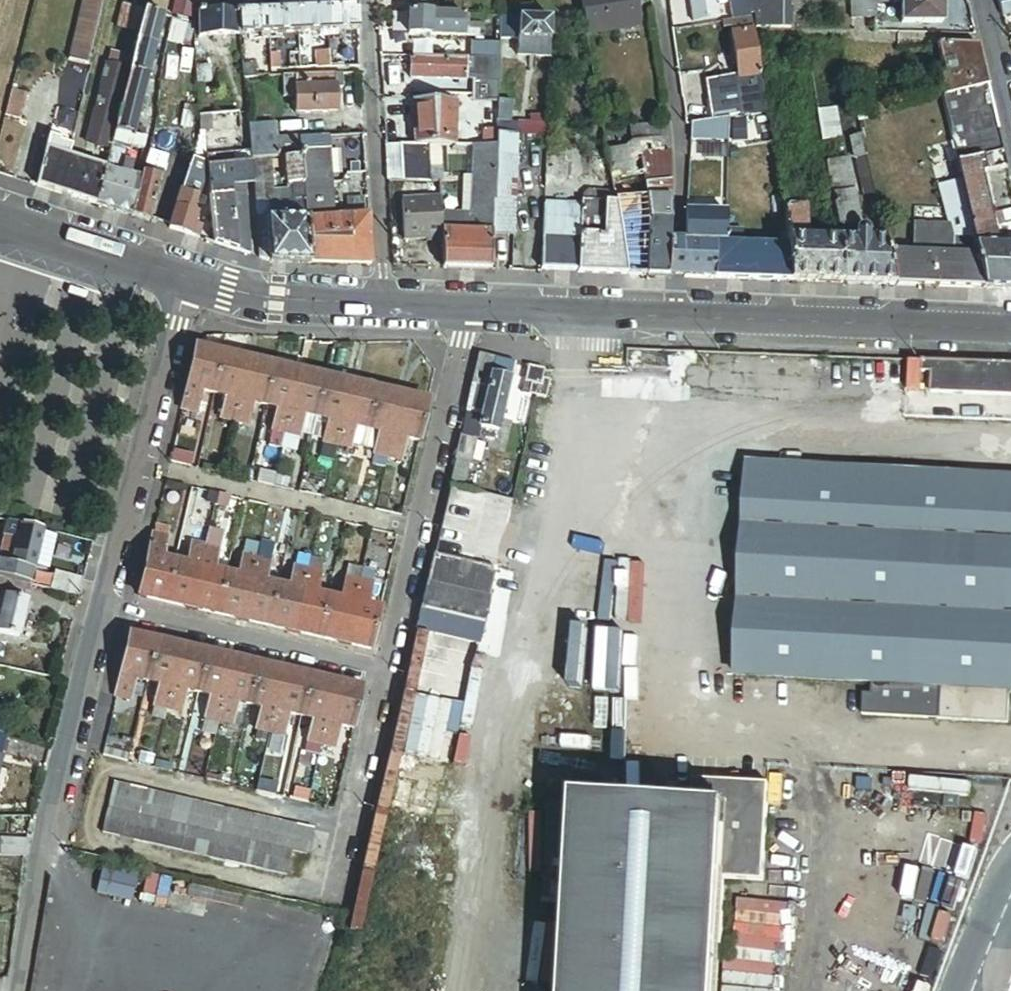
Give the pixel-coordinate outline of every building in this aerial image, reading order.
[(70,61),(89,66),(106,0),(86,0),(80,23),(77,36),(72,55),(70,61)] [(588,33),(588,34),(643,26),(639,0),(583,0),(586,20),(588,33)] [(694,21),(722,17),(719,0),(691,0),(694,21)] [(735,21),(752,18),(754,18),(751,0),(732,0),(735,21)] [(754,18),(756,27),(793,27),(792,0),(751,0),(754,18)] [(874,0),(852,0),(853,18),(874,19),(874,0)] [(874,19),(879,18),(879,2),(903,2),(903,0),(874,0),(874,19)] [(903,2),(904,23),(943,22),(943,0),(903,0),(903,2)] [(1005,17),(1010,15),(1010,0),(1001,0),(1005,17)] [(330,31),(358,30),(357,9),(329,11),(330,31)] [(163,29),(165,17),(146,11),(138,42),(158,47),(163,29)] [(330,31),(329,11),(299,12),(300,32),(330,31)] [(300,32),(299,12),(269,13),(270,33),(300,32)] [(270,33),(269,13),(239,15),(241,35),(270,33)] [(241,35),(239,15),(200,17),(200,28),(202,36),(241,35)] [(466,16),(409,15),(408,35),(466,36),(466,16)] [(169,31),(172,19),(168,18),(165,17),(163,29),(169,31)] [(70,35),(77,36),(80,23),(59,18),(44,74),(59,78),(70,35)] [(552,37),(552,19),(502,18),(501,39),(519,39),(552,41),(552,37)] [(735,21),(724,22),(725,29),(730,28),(734,28),(734,32),(732,32),(740,79),(761,76),(752,18),(735,21)] [(568,33),(588,33),(586,20),(552,19),(552,37),(568,37),(568,33)] [(552,41),(519,39),(518,58),(551,60),(552,41)] [(158,47),(138,42),(131,72),(151,77),(158,47)] [(989,88),(979,45),(938,43),(945,73),(937,75),(942,99),(989,88)] [(318,68),(332,68),(330,46),(316,47),(318,68)] [(272,70),(282,70),(281,49),(271,49),(272,70)] [(111,54),(108,66),(128,71),(131,59),(111,54)] [(499,103),(500,59),(413,57),(412,79),(467,80),(466,102),(499,103)] [(197,65),(199,85),(213,83),(211,65),(197,65)] [(128,71),(108,66),(88,144),(109,148),(128,71)] [(151,77),(131,72),(115,132),(136,137),(151,77)] [(336,86),(343,86),(343,74),(284,77),(285,98),(298,98),(299,114),(337,112),(336,86)] [(764,90),(761,76),(740,79),(742,93),(764,90)] [(989,88),(942,99),(957,162),(1004,152),(989,88)] [(767,112),(764,90),(742,93),(745,115),(767,112)] [(12,91),(6,115),(19,119),(26,94),(12,91)] [(216,103),(217,114),(221,114),(236,112),(235,101),(216,103)] [(457,102),(414,101),(416,145),(441,145),(457,146),(457,102)] [(201,105),(202,116),(212,115),(217,114),(216,103),(201,105)] [(497,134),(515,134),(516,122),(506,122),(506,106),(499,106),(497,134)] [(788,108),(770,111),(773,134),(792,130),(788,108)] [(820,112),(825,141),(843,138),(838,109),(820,112)] [(214,132),(212,115),(202,116),(203,130),(204,133),(214,132)] [(730,140),(730,118),(692,124),(692,141),(730,140)] [(516,122),(515,134),(519,135),(548,136),(548,124),(516,122)] [(303,156),(301,137),(277,138),(276,124),(249,126),(252,151),(252,160),(303,156)] [(631,127),(633,141),(663,139),(662,124),(631,127)] [(136,137),(115,132),(113,144),(143,151),(146,140),(136,137)] [(519,135),(515,134),(497,134),(497,146),(495,201),(517,202),(519,135)] [(349,214),(336,215),(331,136),(301,137),(303,156),(305,184),(307,200),(312,262),(373,265),(370,213),(367,213),(366,198),(349,199),(349,214)] [(857,159),(868,156),(864,136),(850,138),(855,160),(857,159)] [(61,140),(50,138),(38,187),(97,206),(106,168),(70,157),(73,147),(61,143),(61,140)] [(663,139),(633,141),(625,147),(608,150),(607,150),(628,275),(649,276),(650,215),(648,197),(629,198),(628,187),(631,186),(630,179),(645,177),(643,154),(665,152),(663,139)] [(825,141),(810,143),(813,164),(828,162),(825,141)] [(400,145),(387,145),(389,182),(402,182),(400,145)] [(416,145),(402,145),(405,182),(442,182),(441,145),(416,145)] [(495,201),(497,146),(468,146),(466,212),(443,212),(444,237),(445,268),(492,270),(493,236),(495,201)] [(111,148),(106,168),(97,206),(128,216),(132,217),(143,178),(137,177),(133,175),(135,164),(127,162),(129,153),(111,148)] [(194,160),(183,192),(171,229),(193,236),(200,215),(195,212),(199,198),(204,184),(202,151),(197,150),(194,160)] [(628,275),(607,150),(593,152),(596,166),(590,168),(589,189),(584,196),(584,202),(545,200),(543,269),(580,270),(580,273),(628,275)] [(255,186),(252,160),(252,151),(244,152),(206,157),(207,164),(210,199),(247,195),(246,187),(255,186)] [(672,277),(673,238),(673,151),(665,152),(643,154),(645,177),(648,197),(650,215),(649,276),(672,277)] [(961,181),(986,288),(1010,289),(1010,222),(1005,224),(1002,213),(993,214),(983,173),(1008,167),(1004,152),(957,162),(961,181)] [(305,184),(303,156),(252,160),(255,186),(262,258),(266,260),(263,220),(269,220),(273,261),(312,262),(307,200),(293,201),(293,195),(283,195),(282,182),(275,183),(274,172),(288,171),(288,185),(305,184)] [(876,227),(883,225),(868,156),(857,159),(866,201),(870,201),(876,227)] [(828,162),(839,229),(862,225),(850,158),(828,162)] [(576,162),(547,161),(546,189),(567,189),(568,187),(575,187),(576,162)] [(957,162),(938,167),(942,185),(961,181),(957,162)] [(132,217),(150,223),(162,178),(144,174),(143,178),(132,217)] [(914,251),(889,250),(897,285),(986,288),(961,181),(942,185),(939,186),(950,226),(914,224),(914,251)] [(252,255),(247,195),(210,199),(214,243),(252,255)] [(788,244),(791,281),(845,283),(840,239),(839,233),(814,235),(814,238),(808,238),(804,195),(786,197),(788,244)] [(443,212),(443,198),(405,198),(407,239),(444,237),(443,212)] [(515,237),(517,202),(495,201),(493,236),(515,237)] [(728,212),(686,210),(685,239),(678,238),(673,238),(672,277),(676,277),(685,277),(717,278),(717,242),(728,242),(728,224),(728,212)] [(746,225),(746,212),(728,212),(728,224),(746,225)] [(717,278),(791,281),(788,244),(746,243),(746,225),(728,224),(728,242),(717,242),(717,278)] [(855,240),(840,239),(845,283),(897,285),(889,250),(887,241),(869,240),(869,235),(868,233),(867,231),(863,229),(861,229),(858,231),(855,234),(855,240)] [(199,348),(185,409),(199,412),(203,393),(215,395),(225,354),(199,348)] [(692,363),(692,351),(679,351),(680,362),(692,363)] [(250,360),(225,354),(215,395),(227,398),(223,418),(236,421),(250,360)] [(488,358),(474,355),(470,372),(484,376),(485,370),(488,358)] [(523,365),(488,358),(485,370),(521,376),(523,365)] [(277,367),(250,360),(236,421),(251,425),(255,405),(267,408),(277,367)] [(920,360),(920,371),(928,372),(927,391),(1010,395),(1010,362),(920,360)] [(540,369),(523,365),(521,376),(519,383),(528,385),(526,393),(535,395),(538,379),(540,369)] [(302,372),(277,367),(267,408),(279,411),(274,431),(288,434),(302,372)] [(328,378),(302,372),(288,434),(284,450),(297,453),(306,417),(318,420),(328,378)] [(484,376),(470,372),(455,436),(469,439),(472,427),(484,376)] [(492,433),(496,413),(504,416),(506,404),(499,403),(504,380),(484,376),(472,427),(492,433)] [(353,385),(328,378),(318,420),(330,423),(321,459),(335,463),(339,446),(353,385)] [(539,398),(544,380),(538,379),(535,395),(526,393),(528,385),(519,383),(517,382),(514,393),(539,398)] [(379,390),(353,385),(339,446),(352,449),(356,429),(370,432),(379,390)] [(404,396),(379,390),(370,432),(382,434),(377,454),(374,466),(387,469),(390,458),(404,396)] [(429,402),(404,396),(390,458),(402,461),(407,441),(420,444),(429,402)] [(356,429),(352,449),(377,454),(382,434),(370,432),(356,429)] [(469,439),(455,436),(449,460),(463,463),(469,439)] [(937,688),(1004,691),(1010,692),(1010,477),(851,469),(851,454),(757,449),(755,464),(742,463),(731,677),(866,684),(937,688)] [(463,463),(449,460),(428,554),(441,557),(463,463)] [(276,486),(278,475),(263,472),(261,483),(276,486)] [(219,495),(216,506),(229,509),(231,498),(219,495)] [(44,533),(9,525),(0,562),(0,579),(32,586),(44,533)] [(157,528),(141,598),(166,604),(176,562),(164,560),(171,531),(157,528)] [(210,530),(210,534),(192,610),(219,616),(228,575),(216,572),(225,533),(210,530)] [(189,565),(176,562),(166,604),(192,610),(210,534),(197,531),(189,565)] [(241,577),(228,575),(219,616),(244,622),(258,560),(262,544),(249,541),(241,577)] [(262,544),(258,560),(244,622),(270,628),(279,587),(267,584),(276,547),(262,544)] [(457,549),(455,560),(468,563),(472,553),(457,549)] [(441,557),(428,554),(414,612),(477,626),(491,568),(468,563),(455,560),(441,557)] [(312,562),(309,572),(295,634),(321,640),(331,599),(318,596),(323,572),(321,572),(323,564),(312,562)] [(343,602),(331,599),(321,640),(347,645),(361,584),(364,570),(351,567),(343,602)] [(292,590),(279,587),(270,628),(295,634),(309,572),(296,569),(292,590)] [(52,591),(80,597),(84,579),(57,573),(52,591)] [(0,579),(0,634),(20,639),(32,586),(0,579)] [(373,587),(361,584),(347,645),(372,651),(382,611),(369,608),(373,587)] [(132,636),(118,698),(132,701),(137,681),(148,683),(157,642),(132,636)] [(183,648),(157,642),(148,683),(160,686),(153,718),(167,721),(169,710),(183,648)] [(209,654),(183,648),(169,710),(183,713),(187,692),(200,695),(209,654)] [(235,660),(209,654),(200,695),(212,698),(204,734),(217,737),(221,722),(235,660)] [(261,666),(235,660),(221,722),(234,725),(239,704),(251,707),(261,666)] [(286,672),(261,666),(251,707),(263,710),(256,742),(269,745),(272,733),(286,672)] [(272,733),(269,745),(282,748),(284,736),(289,716),(303,719),(312,678),(286,672),(272,733)] [(323,745),(337,683),(312,678),(303,719),(315,722),(307,754),(321,757),(323,745)] [(363,689),(337,683),(323,745),(336,748),(341,727),(354,730),(363,689)] [(936,719),(937,688),(866,684),(865,693),(858,693),(856,714),(936,719)] [(1002,722),(1004,691),(937,688),(936,719),(1002,722)] [(193,802),(177,798),(116,785),(105,834),(289,876),(294,852),(310,855),(316,830),(193,802)] [(567,860),(560,990),(711,990),(721,806),(570,799),(570,803),(567,860)] [(539,859),(567,860),(570,803),(543,802),(539,859)] [(113,874),(108,898),(131,903),(139,871),(124,868),(122,876),(113,874)] [(100,896),(108,898),(113,874),(106,872),(100,896)]
